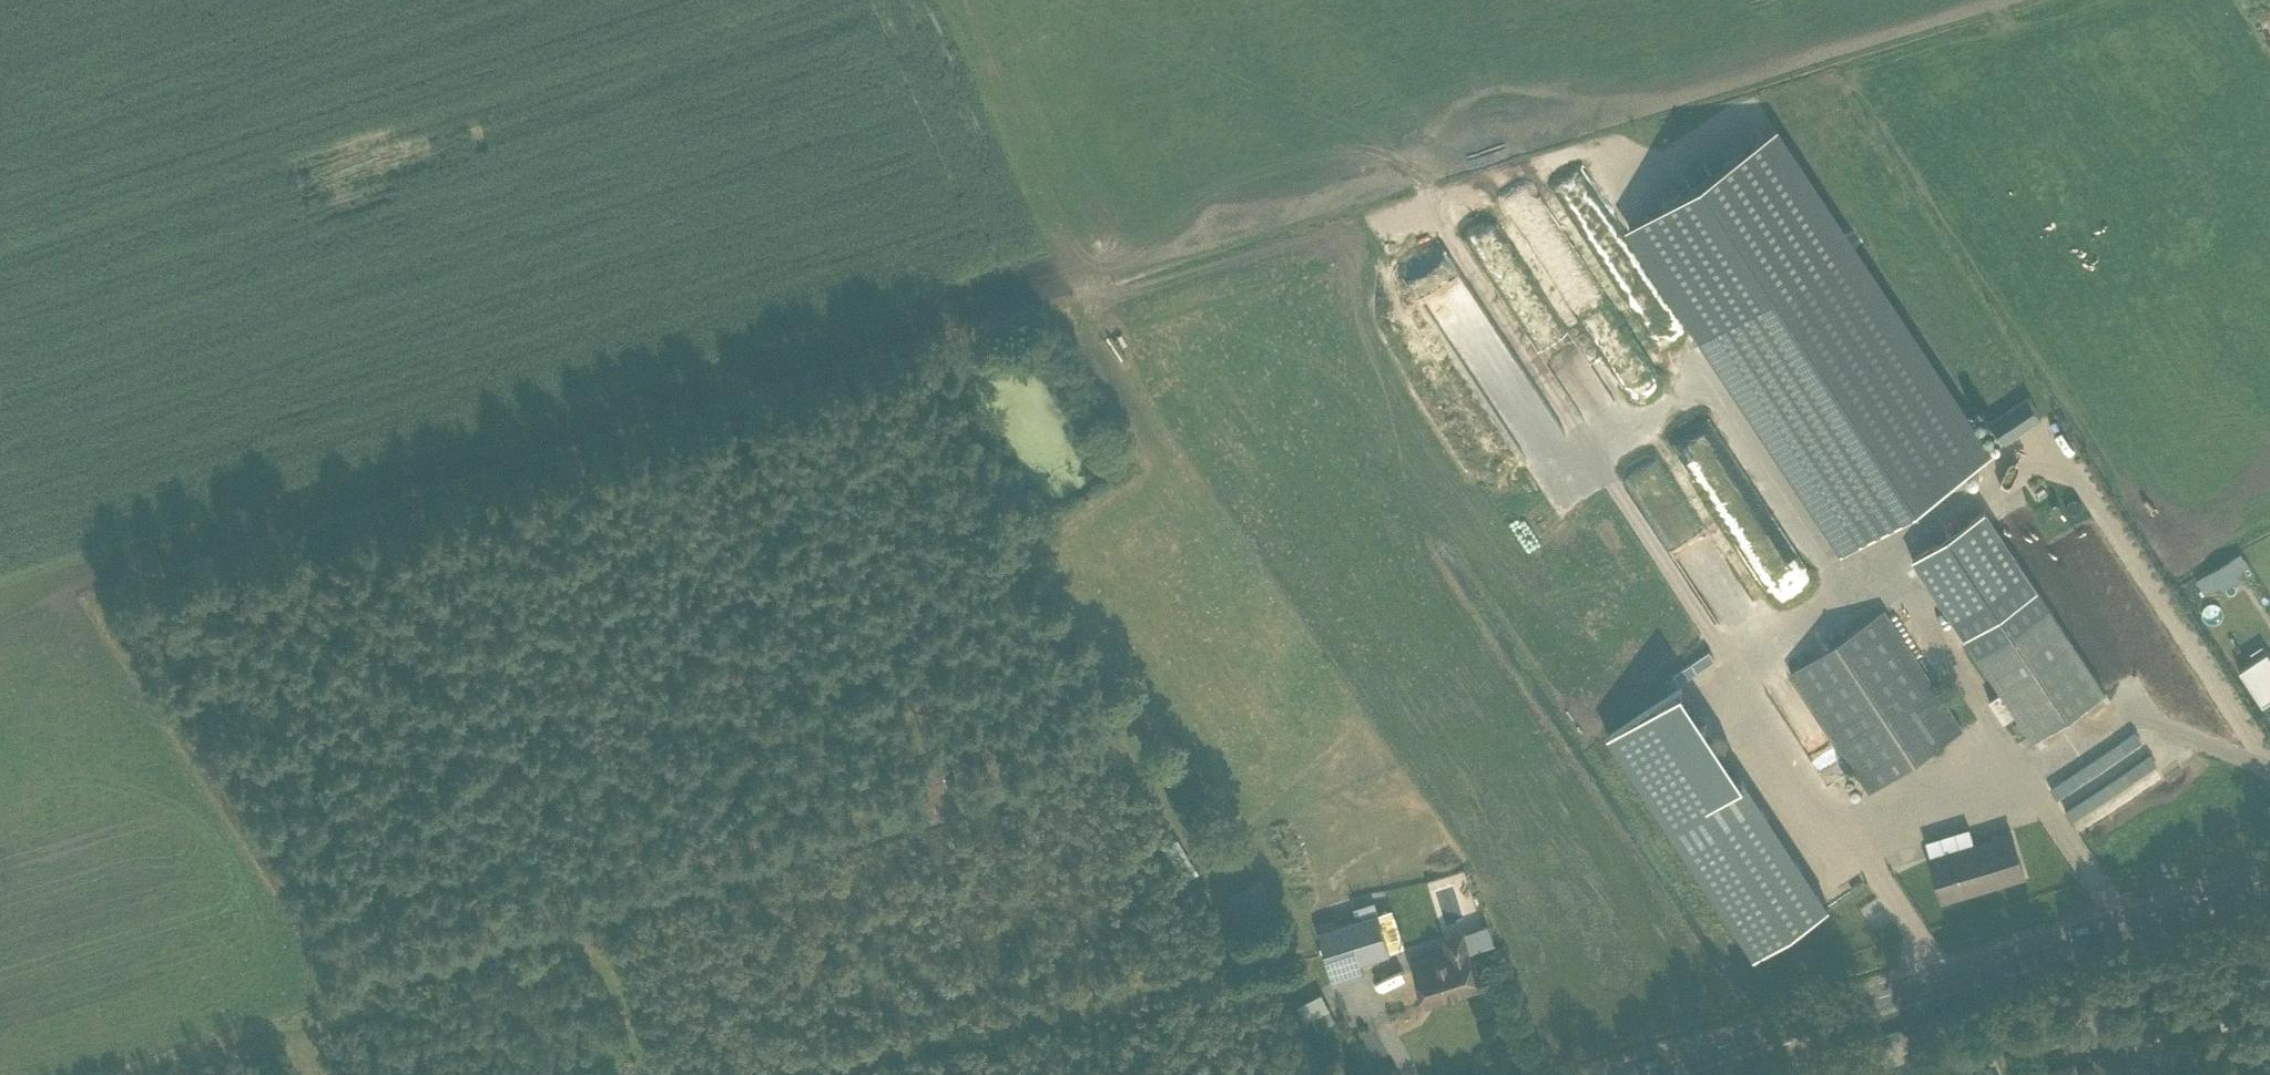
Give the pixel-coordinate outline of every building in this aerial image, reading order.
[(1842,551),(1994,450),(1775,125),(1624,226),(1842,551)] [(1622,461),(1684,569),(1673,575),(1705,631),(1734,615),(1641,450),(1622,461)] [(2032,739),(2106,691),(1981,508),(1912,555),(2000,691),(1989,697),(2004,721),(2015,714),(2018,719),(2011,723),(2019,734),(2025,730),(2032,739)] [(1786,577),(1757,524),(1729,539),(1759,592),(1786,577)] [(1869,791),(1963,728),(1884,607),(1791,672),(1869,791)] [(2269,697),(2269,662),(2257,668),(2250,654),(2241,659),(2260,701),(2269,697)] [(1828,903),(1679,683),(1603,735),(1752,954),(1828,903)] [(1944,898),(2025,873),(2009,827),(1930,854),(1944,898)] [(1361,962),(1390,952),(1374,902),(1354,907),(1356,916),(1332,925),(1329,918),(1316,923),(1335,983),(1363,974),(1361,962)] [(1425,1004),(1480,986),(1470,951),(1495,943),(1489,923),(1464,930),(1464,929),(1442,937),(1445,946),(1409,958),(1425,1004)] [(1319,1026),(1334,1019),(1320,993),(1297,1004),(1305,1020),(1313,1016),(1319,1026)]
